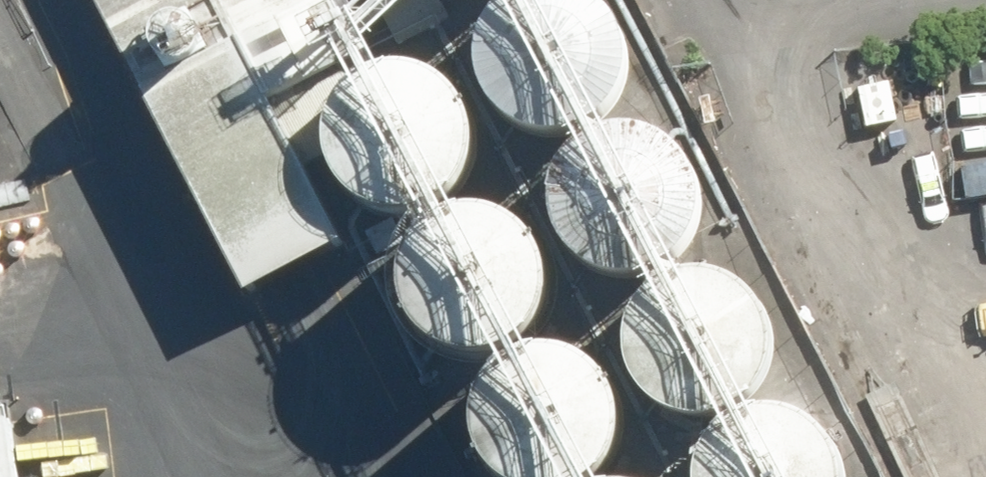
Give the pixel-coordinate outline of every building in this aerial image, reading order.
[(248,276),(333,231),(265,102),(360,53),(332,0),(103,0),(248,276)] [(564,130),(588,125),(609,111),(624,91),(631,67),(629,42),(619,19),(602,1),(600,0),(520,0),(510,7),(495,27),(488,51),(489,76),(499,98),(516,117),(539,128),(564,130)] [(386,207),(411,209),(435,204),(456,190),(471,170),(478,146),(476,121),(466,98),(449,80),(427,69),(402,66),(378,72),(357,86),(342,106),(335,130),(336,155),(346,177),(364,196),(386,207)] [(609,261),(634,264),(658,258),(679,244),(694,224),(701,200),(700,175),(690,153),(672,135),(650,123),(625,121),(601,127),(580,140),(565,160),(558,184),(560,209),(570,232),(587,250),(609,261)] [(455,349),(479,352),(504,346),(525,332),(539,312),(546,288),(545,263),(535,240),(518,222),(495,211),(470,208),(446,214),(425,228),(410,248),(403,272),(405,297),(415,320),(432,338),(455,349)] [(687,409),(711,411),(736,406),(756,392),(771,372),(778,348),(777,323),(767,300),(750,282),(727,271),(702,268),(678,274),(657,288),(642,308),(635,332),(637,357),(647,379),(664,398),(687,409)] [(607,473),(621,452),(629,429),(627,404),(617,381),(600,363),(577,352),(552,349),(528,355),(507,369),(492,389),(485,413),(487,438),(497,460),(513,476),(600,476),(607,473)] [(0,394),(0,476),(10,476),(0,394)] [(850,465),(840,442),(822,424),(800,413),(775,410),(751,416),(730,430),(715,450),(708,474),(708,476),(850,476),(850,465)]
